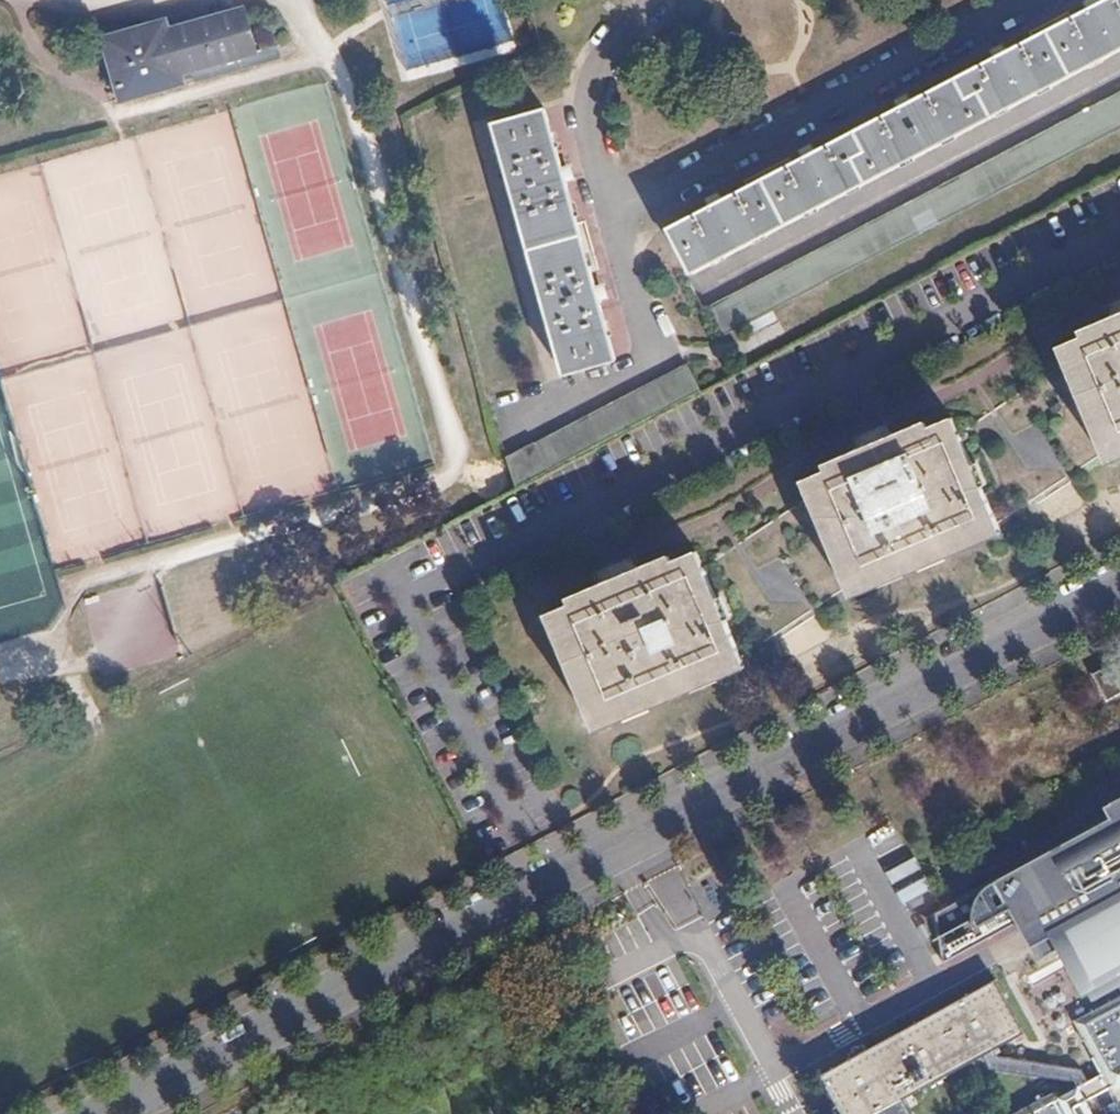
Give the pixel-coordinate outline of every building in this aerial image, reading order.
[(670,230),(692,271),(1119,48),(1119,0),(1105,0),(670,230)] [(104,37),(121,99),(184,80),(181,72),(257,50),(244,5),(170,27),(166,18),(104,37)] [(711,307),(726,335),(1119,128),(1119,92),(711,307)] [(546,108),(494,124),(564,374),(616,359),(546,108)] [(1057,343),(1104,460),(1119,454),(1119,317),(1114,320),(1110,314),(1082,326),(1084,331),(1057,343)] [(535,440),(507,456),(515,487),(701,392),(688,364),(537,443),(535,440)] [(826,469),(802,479),(850,595),(876,584),(874,578),(971,538),(973,544),(1001,533),(953,415),(928,425),(925,420),(895,434),(897,439),(857,455),(855,451),(824,464),(826,469)] [(573,600),(549,611),(597,726),(622,716),(620,711),(719,670),(721,675),(745,664),(698,550),(674,559),(672,555),(642,567),(644,571),(604,587),(601,584),(571,596),(573,600)] [(1093,673),(1107,700),(1119,692),(1119,684),(1110,665),(1093,673)] [(925,908),(938,958),(1009,914),(1017,928),(1020,926),(1027,935),(1037,930),(1044,944),(1059,936),(1081,973),(1112,955),(1119,969),(1119,779),(1090,797),(1096,810),(925,908)] [(1072,1012),(1100,1062),(1088,1070),(1081,1059),(997,1044),(993,1037),(1022,1021),(992,970),(867,1043),(862,1035),(843,1045),(849,1054),(819,1071),(844,1113),(915,1113),(902,1092),(979,1046),(987,1059),(1073,1073),(1075,1078),(1062,1087),(1057,1080),(1003,1113),(1004,1113),(1096,1113),(1103,1109),(1106,1113),(1110,1113),(1119,1107),(1119,983),(1072,1012)]
